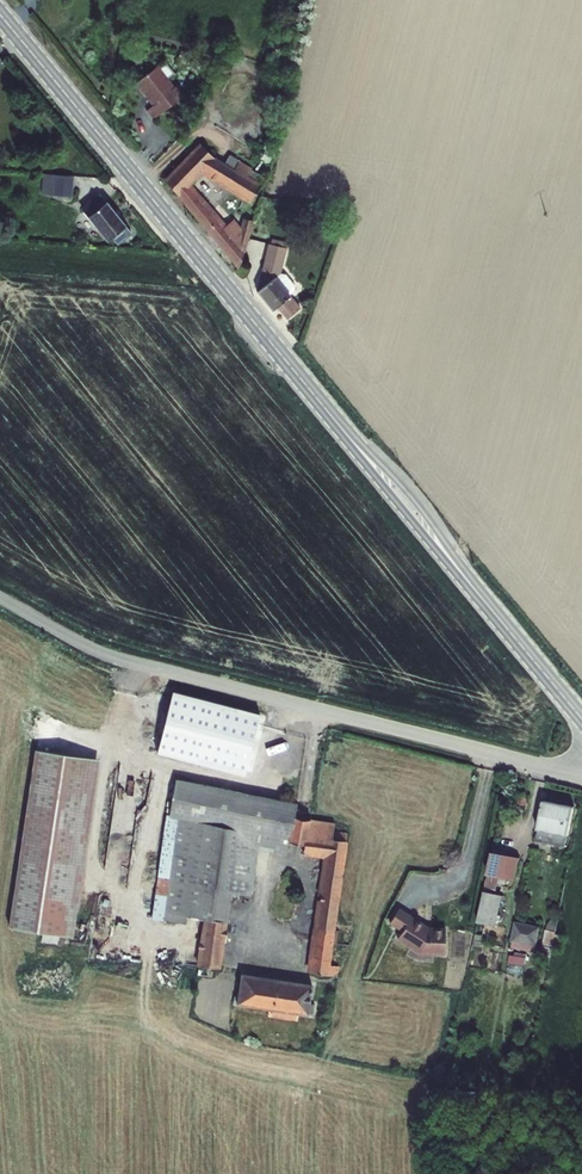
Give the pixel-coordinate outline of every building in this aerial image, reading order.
[(149,62),(128,78),(145,101),(138,106),(145,115),(176,93),(168,82),(165,84),(149,62)] [(219,160),(195,143),(161,178),(229,258),(238,250),(237,248),(241,244),(246,226),(238,224),(237,235),(232,229),(226,235),(186,187),(200,171),(240,199),(245,198),(253,185),(219,160)] [(227,148),(219,160),(253,185),(257,178),(259,168),(227,148)] [(48,175),(47,184),(70,186),(71,176),(48,175)] [(128,228),(99,188),(82,200),(82,205),(104,235),(108,232),(120,234),(128,228)] [(291,243),(276,239),(263,286),(279,305),(280,304),(283,308),(287,305),(294,313),(307,302),(295,288),(299,284),(300,279),(291,269),(284,269),(291,243)] [(260,722),(176,692),(157,747),(241,777),(260,722)] [(77,937),(103,759),(40,749),(13,927),(38,931),(77,937)] [(153,773),(150,794),(172,797),(175,775),(153,773)] [(263,848),(292,853),(294,840),(299,816),(302,801),(181,777),(155,906),(207,917),(199,961),(219,965),(234,891),(254,895),(263,848)] [(581,812),(551,805),(542,845),(572,851),(581,812)] [(294,840),(311,843),(315,819),(307,818),(299,816),(294,840)] [(331,960),(337,962),(358,835),(343,832),(344,825),(315,819),(311,843),(309,854),(331,858),(312,975),(337,980),(339,972),(330,969),(331,960)] [(524,861),(496,855),(491,880),(511,884),(518,885),(524,861)] [(511,884),(491,880),(484,909),(505,913),(511,884)] [(505,913),(484,909),(482,922),(511,928),(513,921),(505,919),(506,913),(505,913)] [(432,929),(403,910),(394,923),(406,931),(401,939),(424,954),(447,955),(449,930),(432,929)] [(546,935),(522,930),(518,950),(542,955),(546,935)] [(556,963),(561,938),(549,935),(544,961),(556,963)] [(508,971),(525,974),(529,956),(512,952),(508,971)] [(314,988),(241,974),(237,996),(232,995),(230,1009),(270,1017),(270,1020),(295,1025),(296,1022),(307,1024),(314,988)]
